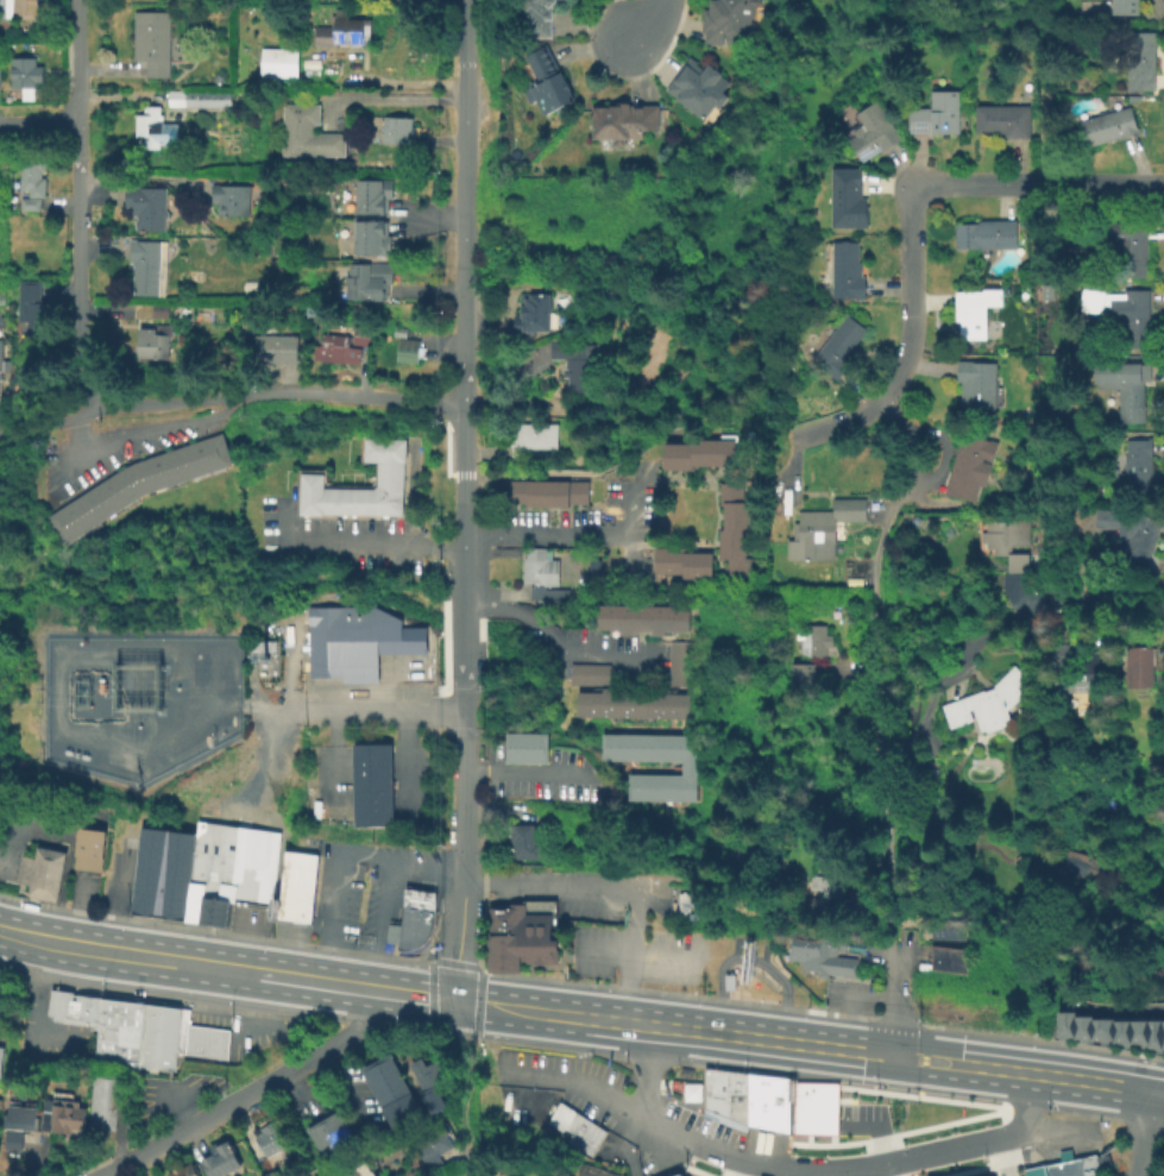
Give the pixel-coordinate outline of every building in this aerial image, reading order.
[(17,18),(17,0),(39,0),(39,18),(17,18)] [(521,14),(521,0),(564,0),(561,4),(559,1),(550,8),(552,37),(528,37),(528,14),(521,14)] [(710,8),(710,0),(764,0),(763,6),(756,6),(755,30),(745,29),(745,42),(730,40),(730,44),(705,42),(706,32),(703,32),(704,7),(710,8)] [(1110,13),(1111,0),(1137,0),(1137,13),(1110,13)] [(171,11),(171,77),(147,77),(147,59),(136,59),(136,11),(171,11)] [(372,18),(372,44),(338,43),(338,46),(316,45),(317,26),(332,26),(332,14),(350,14),(350,18),(372,18)] [(1153,30),(1153,88),(1128,88),(1128,30),(1153,30)] [(545,46),(559,73),(561,71),(577,99),(567,103),(571,109),(560,117),(554,109),(545,115),(528,83),(533,81),(527,69),(523,69),(522,67),(528,63),(526,57),(521,58),(518,55),(528,48),(531,52),(545,46)] [(260,48),(297,49),(297,77),(260,76),(260,48)] [(692,55),(709,67),(712,62),(725,71),(724,73),(734,80),(726,90),(732,94),(723,107),(718,105),(709,118),(667,88),(692,55)] [(37,57),(37,65),(44,65),(44,82),(37,82),(37,87),(36,87),(36,99),(23,99),(23,87),(13,87),(13,57),(37,57)] [(188,90),(188,114),(169,114),(170,89),(188,90)] [(958,89),(958,133),(925,133),(924,131),(908,132),(908,107),(929,107),(929,89),(958,89)] [(876,98),(900,137),(862,161),(848,138),(854,134),(851,130),(861,124),(864,130),(866,128),(855,111),(876,98)] [(1124,98),(1126,106),(1130,105),(1138,131),(1087,146),(1086,142),(1083,142),(1081,136),(1083,134),(1078,120),(1110,111),(1108,102),(1124,98)] [(1032,130),(1032,136),(1007,136),(1007,130),(979,130),(979,102),(1032,102),(1032,130)] [(321,103),(321,125),(316,124),(316,132),(347,132),(347,155),(284,155),(284,103),(321,103)] [(627,139),(627,144),(616,144),(616,137),(593,138),(593,105),(660,103),(660,128),(644,130),(644,138),(627,139)] [(162,106),(162,147),(146,147),(146,136),(137,136),(137,114),(145,113),(145,106),(162,106)] [(414,118),(413,126),(415,126),(415,134),(413,134),(411,144),(384,143),(385,115),(414,118)] [(46,176),(46,195),(30,195),(30,189),(21,188),(21,155),(46,156),(46,170),(43,170),(43,176),(46,176)] [(857,209),(857,228),(829,228),(829,166),(860,166),(860,209),(857,209)] [(389,210),(358,210),(358,177),(394,177),(394,197),(389,197),(389,210)] [(251,183),(251,214),(219,214),(219,201),(214,202),(214,184),(251,183)] [(168,187),(166,229),(138,229),(138,214),(133,214),(133,206),(126,206),(126,184),(168,187)] [(40,196),(40,208),(21,208),(21,196),(40,196)] [(386,216),(386,219),(390,219),(390,233),(394,233),(394,247),(386,247),(386,251),(358,250),(357,250),(357,237),(358,237),(358,216),(386,216)] [(1017,218),(1018,247),(956,247),(956,222),(979,222),(979,219),(1017,218)] [(1147,259),(1147,277),(1121,277),(1120,244),(1105,244),(1103,224),(1149,222),(1150,259),(1147,259)] [(168,239),(166,294),(134,294),(136,275),(133,275),(133,262),(131,262),(131,239),(168,239)] [(864,276),(864,297),(831,296),(832,240),(857,240),(857,259),(862,259),(861,275),(864,276)] [(395,260),(395,281),(390,281),(390,295),(350,295),(350,281),(347,281),(347,273),(353,273),(353,271),(352,271),(352,264),(353,264),(353,260),(395,260)] [(55,301),(55,339),(27,339),(27,320),(19,320),(19,279),(40,279),(40,301),(55,301)] [(1001,288),(1001,304),(986,304),(986,339),(958,339),(958,322),(955,322),(955,290),(982,290),(981,288),(1001,288)] [(1151,289),(1151,319),(1156,319),(1156,347),(1124,347),(1122,304),(1125,304),(1125,289),(1151,289)] [(536,335),(515,334),(516,322),(514,313),(521,313),(520,294),(543,293),(543,291),(553,290),(554,333),(536,333),(536,335)] [(169,304),(169,316),(153,316),(153,317),(136,316),(136,302),(153,302),(153,304),(169,304)] [(849,363),(837,378),(812,358),(847,314),(866,328),(843,358),(849,363)] [(371,328),(367,345),(351,341),(354,325),(371,328)] [(170,333),(169,358),(138,357),(139,327),(157,327),(157,333),(170,333)] [(351,334),(350,346),(361,347),(360,363),(323,359),(323,357),(314,356),(316,344),(321,344),(322,332),(351,334)] [(300,335),(300,363),(262,361),(263,334),(300,335)] [(420,339),(417,360),(402,358),(405,337),(420,339)] [(598,345),(600,389),(570,390),(568,364),(549,363),(553,339),(573,338),(573,345),(598,345)] [(0,339),(0,371),(8,371),(8,360),(0,359),(0,339)] [(998,361),(995,408),(965,407),(967,382),(958,382),(958,360),(998,361)] [(1152,363),(1152,381),(1145,381),(1146,422),(1120,422),(1119,390),(1105,390),(1105,370),(1120,370),(1119,364),(1152,363)] [(558,422),(559,447),(524,447),(524,445),(510,445),(510,422),(558,422)] [(144,495),(67,545),(48,516),(126,466),(136,461),(225,432),(235,464),(144,495)] [(998,441),(986,486),(980,484),(975,501),(945,492),(962,432),(998,441)] [(361,436),(403,438),(402,461),(401,461),(399,515),(322,514),(321,515),(297,514),(298,472),(322,473),(322,488),(371,488),(375,485),(375,461),(360,461),(361,436)] [(740,438),(740,464),(698,464),(698,468),(668,468),(668,441),(697,442),(697,438),(740,438)] [(1144,484),(1128,484),(1128,453),(1130,453),(1130,439),(1154,439),(1154,473),(1144,473),(1144,484)] [(590,479),(590,504),(570,503),(570,507),(527,507),(527,502),(508,502),(508,479),(590,479)] [(754,501),(753,530),(750,529),(749,555),(754,555),(754,578),(730,577),(730,556),(722,556),(723,528),(726,528),(728,502),(723,502),(723,479),(747,480),(747,499),(754,501)] [(795,539),(795,511),(833,511),(833,503),(854,503),(854,495),(868,495),(868,524),(842,524),(842,564),(788,564),(788,539),(795,539)] [(1138,510),(1163,518),(1163,522),(1153,553),(1152,553),(1146,571),(1122,562),(1128,542),(1120,527),(1099,526),(1100,508),(1138,510)] [(1030,517),(1031,571),(1009,571),(1009,555),(994,554),(994,548),(987,548),(988,541),(982,541),(982,532),(987,532),(987,520),(1005,520),(1005,517),(1030,517)] [(713,551),(713,579),(684,578),(684,573),(656,573),(656,546),(688,546),(688,551),(713,551)] [(547,549),(547,560),(559,560),(560,587),(523,584),(523,548),(534,547),(547,549)] [(558,587),(556,604),(539,604),(539,598),(530,598),(531,585),(545,586),(545,587),(558,587)] [(596,628),(619,629),(619,633),(634,633),(634,629),(649,629),(649,634),(662,634),(662,629),(686,630),(687,605),(597,604),(596,628)] [(402,617),(402,625),(424,625),(424,653),(377,654),(378,684),(341,684),(341,678),(306,678),(306,605),(370,605),(399,617),(402,617)] [(828,624),(828,634),(832,634),(832,647),(826,647),(826,656),(801,656),(801,647),(799,647),(799,639),(795,639),(797,631),(805,631),(805,623),(817,623),(828,624)] [(667,640),(688,640),(688,685),(667,685),(667,640)] [(1107,650),(1107,690),(1087,691),(1087,685),(1081,685),(1081,692),(1057,692),(1056,674),(1072,673),(1072,666),(1056,667),(1056,643),(1087,643),(1087,650),(1107,650)] [(1152,685),(1126,685),(1125,646),(1153,644),(1154,664),(1152,664),(1152,685)] [(813,685),(791,686),(789,662),(813,661),(813,685)] [(568,662),(609,664),(608,685),(568,684),(568,662)] [(1021,688),(1026,692),(1008,710),(1012,719),(982,730),(975,710),(971,710),(975,719),(951,728),(943,704),(984,688),(986,691),(996,687),(995,684),(1015,665),(1030,679),(1021,688)] [(575,691),(600,691),(600,686),(623,687),(623,690),(688,691),(688,718),(575,716),(575,691)] [(503,761),(546,762),(546,731),(504,731),(503,761)] [(600,732),(694,734),(694,801),(624,801),(624,773),(679,773),(679,760),(600,760),(600,732)] [(391,743),(391,824),(352,824),(352,743),(391,743)] [(935,760),(933,781),(925,780),(926,778),(918,776),(919,760),(935,760)] [(120,839),(122,822),(134,823),(133,841),(120,839)] [(221,930),(181,925),(191,838),(194,823),(278,835),(269,908),(225,903),(221,930)] [(533,823),(533,843),(536,843),(536,859),(508,859),(508,823),(533,823)] [(100,875),(70,872),(75,831),(105,835),(100,875)] [(181,925),(125,917),(137,831),(191,838),(181,925)] [(31,901),(24,899),(25,887),(14,886),(19,859),(30,861),(31,850),(39,853),(31,901)] [(1091,883),(1058,872),(1065,851),(1099,863),(1091,883)] [(54,905),(31,901),(39,853),(62,856),(54,905)] [(307,925),(270,922),(278,853),(315,857),(307,925)] [(842,868),(839,900),(830,900),(831,893),(822,893),(811,893),(818,860),(842,868)] [(432,913),(399,910),(401,891),(434,894),(432,913)] [(677,893),(688,892),(688,911),(677,911),(677,893)] [(556,962),(518,963),(520,973),(486,973),(485,935),(489,935),(489,906),(507,906),(507,903),(520,903),(520,900),(554,899),(554,914),(554,927),(549,927),(549,939),(556,939),(556,962)] [(432,923),(430,930),(428,933),(426,938),(422,942),(416,948),(407,952),(395,951),(399,910),(432,913),(432,923)] [(958,922),(958,936),(932,936),(932,929),(929,929),(930,922),(933,922),(933,920),(958,922)] [(855,979),(798,974),(798,963),(786,963),(787,936),(828,939),(826,958),(856,961),(855,979)] [(965,950),(965,974),(932,969),(931,945),(965,950)] [(734,988),(723,989),(723,974),(732,973),(734,988)] [(71,995),(70,1007),(44,1005),(46,988),(71,992),(71,995)] [(70,1007),(71,995),(120,1000),(119,1013),(96,1011),(70,1007)] [(120,1000),(141,1004),(136,1059),(92,1055),(95,1026),(96,1011),(119,1013),(120,1000)] [(172,1054),(170,1069),(134,1064),(136,1059),(141,1004),(177,1007),(172,1054)] [(70,1007),(68,1023),(49,1020),(50,1013),(44,1013),(44,1005),(70,1007)] [(70,1007),(96,1011),(95,1026),(68,1023),(70,1007)] [(181,1054),(172,1054),(177,1007),(187,1008),(184,1024),(181,1054)] [(1074,1034),(1055,1036),(1055,1011),(1072,1011),(1074,1015),(1074,1034)] [(1090,1037),(1074,1038),(1074,1034),(1074,1015),(1090,1015),(1090,1019),(1090,1037)] [(1113,1040),(1090,1040),(1090,1037),(1090,1019),(1112,1018),(1112,1021),(1113,1040)] [(1128,1044),(1113,1045),(1113,1040),(1112,1021),(1128,1020),(1128,1044)] [(1146,1044),(1128,1044),(1128,1020),(1145,1020),(1146,1044)] [(1160,1048),(1146,1048),(1146,1044),(1145,1020),(1160,1020),(1160,1048)] [(225,1059),(181,1054),(184,1024),(228,1030),(225,1059)] [(390,1127),(359,1070),(391,1052),(422,1111),(390,1127)] [(433,1112),(408,1062),(422,1055),(427,1064),(435,1059),(453,1095),(443,1100),(446,1105),(433,1112)] [(691,1068),(690,1077),(677,1075),(678,1067),(691,1068)] [(745,1124),(744,1131),(700,1114),(704,1107),(703,1067),(745,1073),(745,1124)] [(117,1102),(90,1099),(94,1070),(120,1074),(117,1102)] [(788,1132),(745,1124),(745,1073),(788,1077),(788,1132)] [(792,1133),(793,1081),(837,1082),(836,1134),(835,1133),(807,1133),(792,1133)] [(699,1100),(681,1100),(681,1082),(699,1082),(699,1100)] [(81,1136),(38,1130),(43,1098),(49,1099),(50,1089),(74,1093),(73,1101),(86,1103),(81,1136)] [(112,1131),(86,1127),(90,1099),(117,1102),(112,1131)] [(589,1157),(565,1142),(571,1133),(565,1128),(561,1133),(545,1122),(550,1112),(545,1108),(550,1100),(556,1103),(558,1101),(605,1131),(589,1157)] [(14,1127),(0,1126),(0,1102),(17,1105),(14,1127)] [(32,1130),(14,1127),(17,1105),(34,1106),(32,1130)] [(326,1164),(306,1127),(339,1109),(359,1145),(326,1164)] [(262,1156),(251,1134),(262,1130),(259,1125),(273,1118),(287,1144),(262,1156)] [(442,1162),(427,1170),(410,1140),(443,1121),(448,1132),(446,1133),(452,1145),(438,1153),(442,1162)] [(239,1164),(216,1175),(208,1175),(196,1152),(227,1138),(239,1164)] [(1095,1151),(1097,1175),(1023,1175),(1023,1169),(1058,1159),(1057,1151),(1069,1149),(1071,1157),(1095,1151)] [(394,1155),(405,1175),(383,1175),(377,1163),(394,1155)] [(189,1158),(198,1175),(165,1175),(163,1171),(189,1158)] [(365,1159),(374,1175),(358,1175),(353,1166),(365,1159)]
